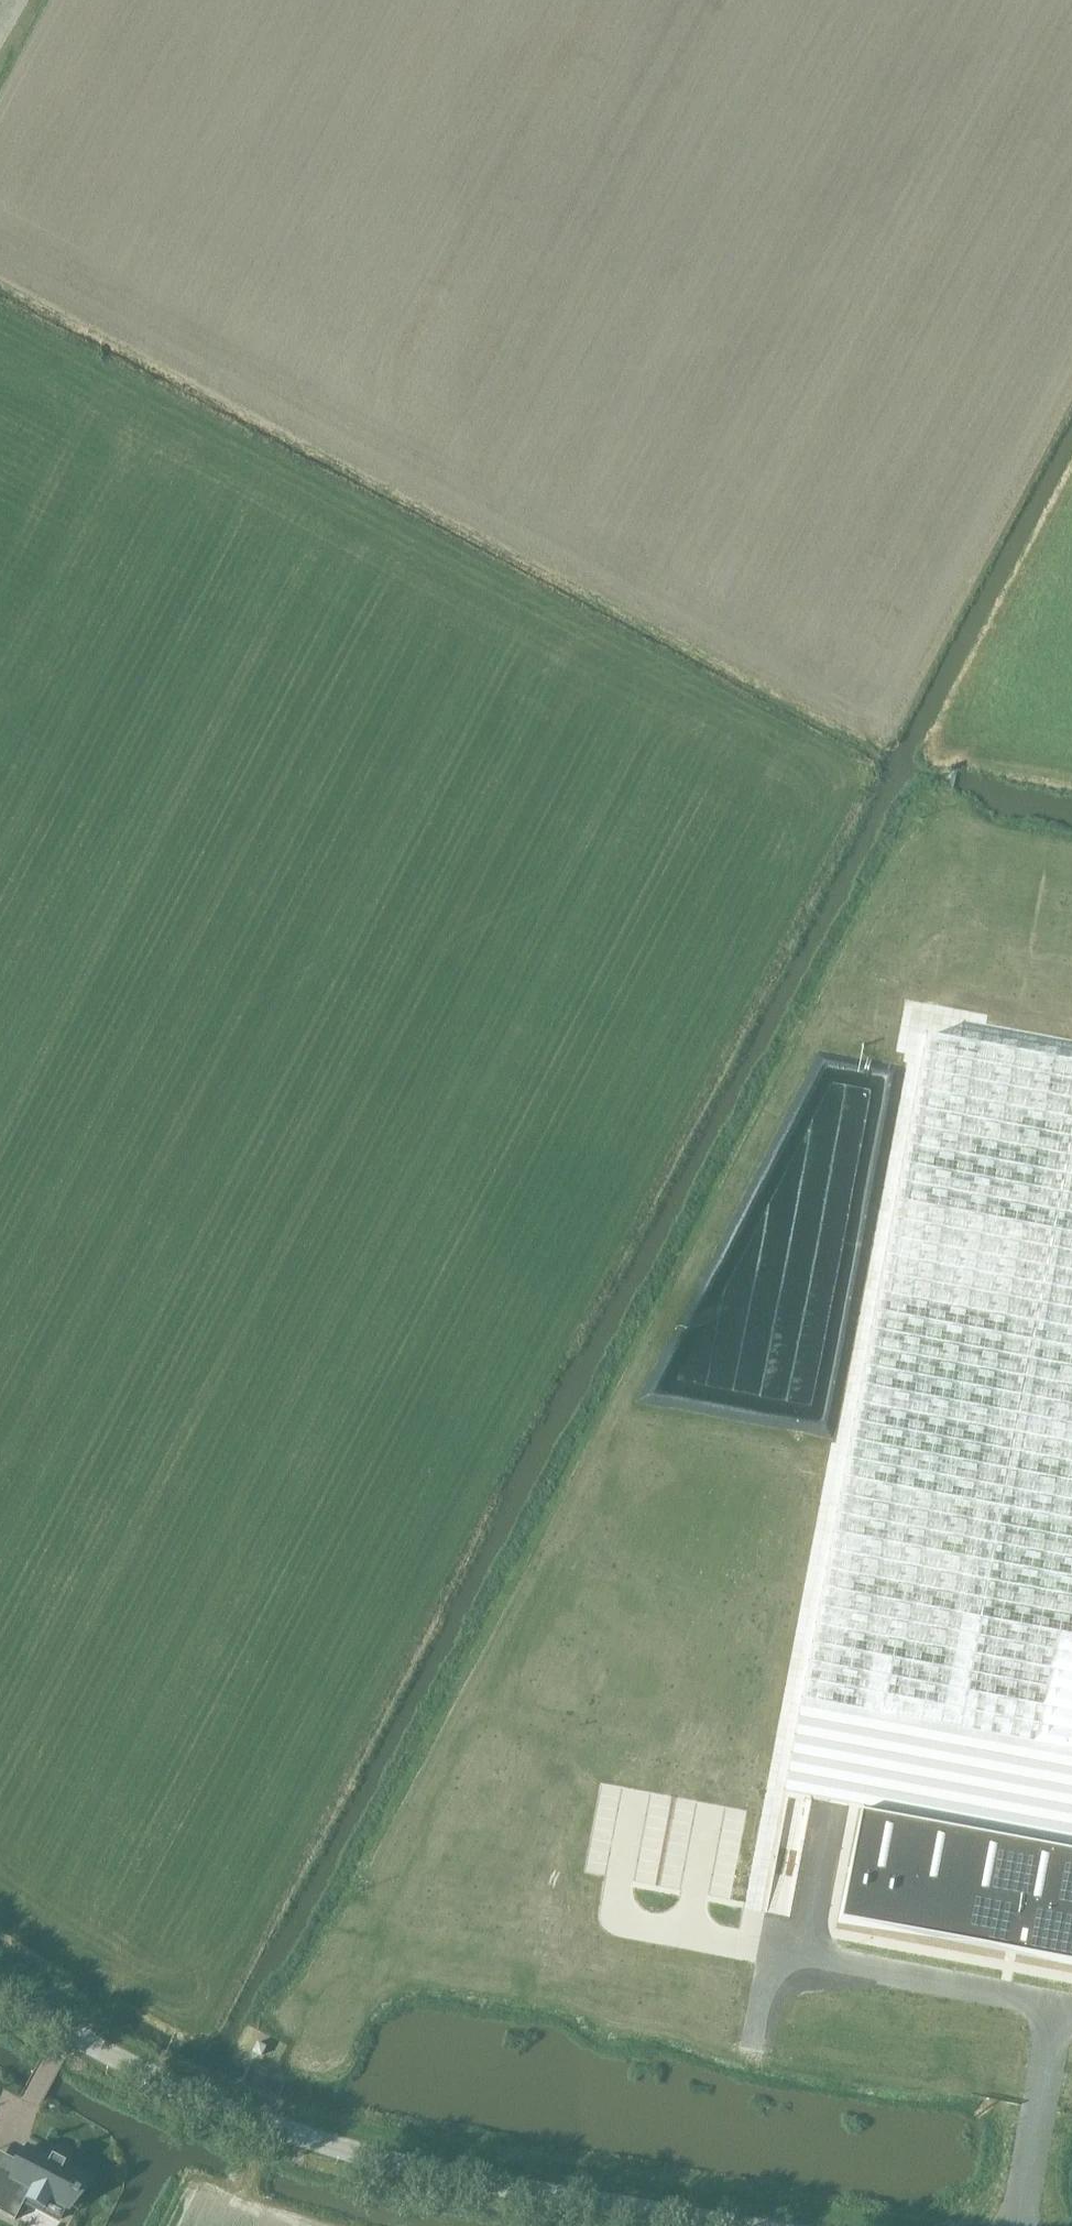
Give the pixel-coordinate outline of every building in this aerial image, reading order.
[(787,1794),(865,1809),(844,1921),(1071,1964),(1071,1063),(930,1036),(787,1794)] [(264,2046),(256,2043),(252,2052),(260,2056),(264,2046)] [(49,2199),(66,2208),(67,2208),(73,2196),(75,2196),(78,2191),(76,2190),(83,2177),(61,2166),(63,2162),(50,2155),(48,2159),(26,2148),(19,2163),(11,2177),(0,2172),(0,2213),(13,2220),(21,2205),(26,2195),(46,2205),(49,2199)]
